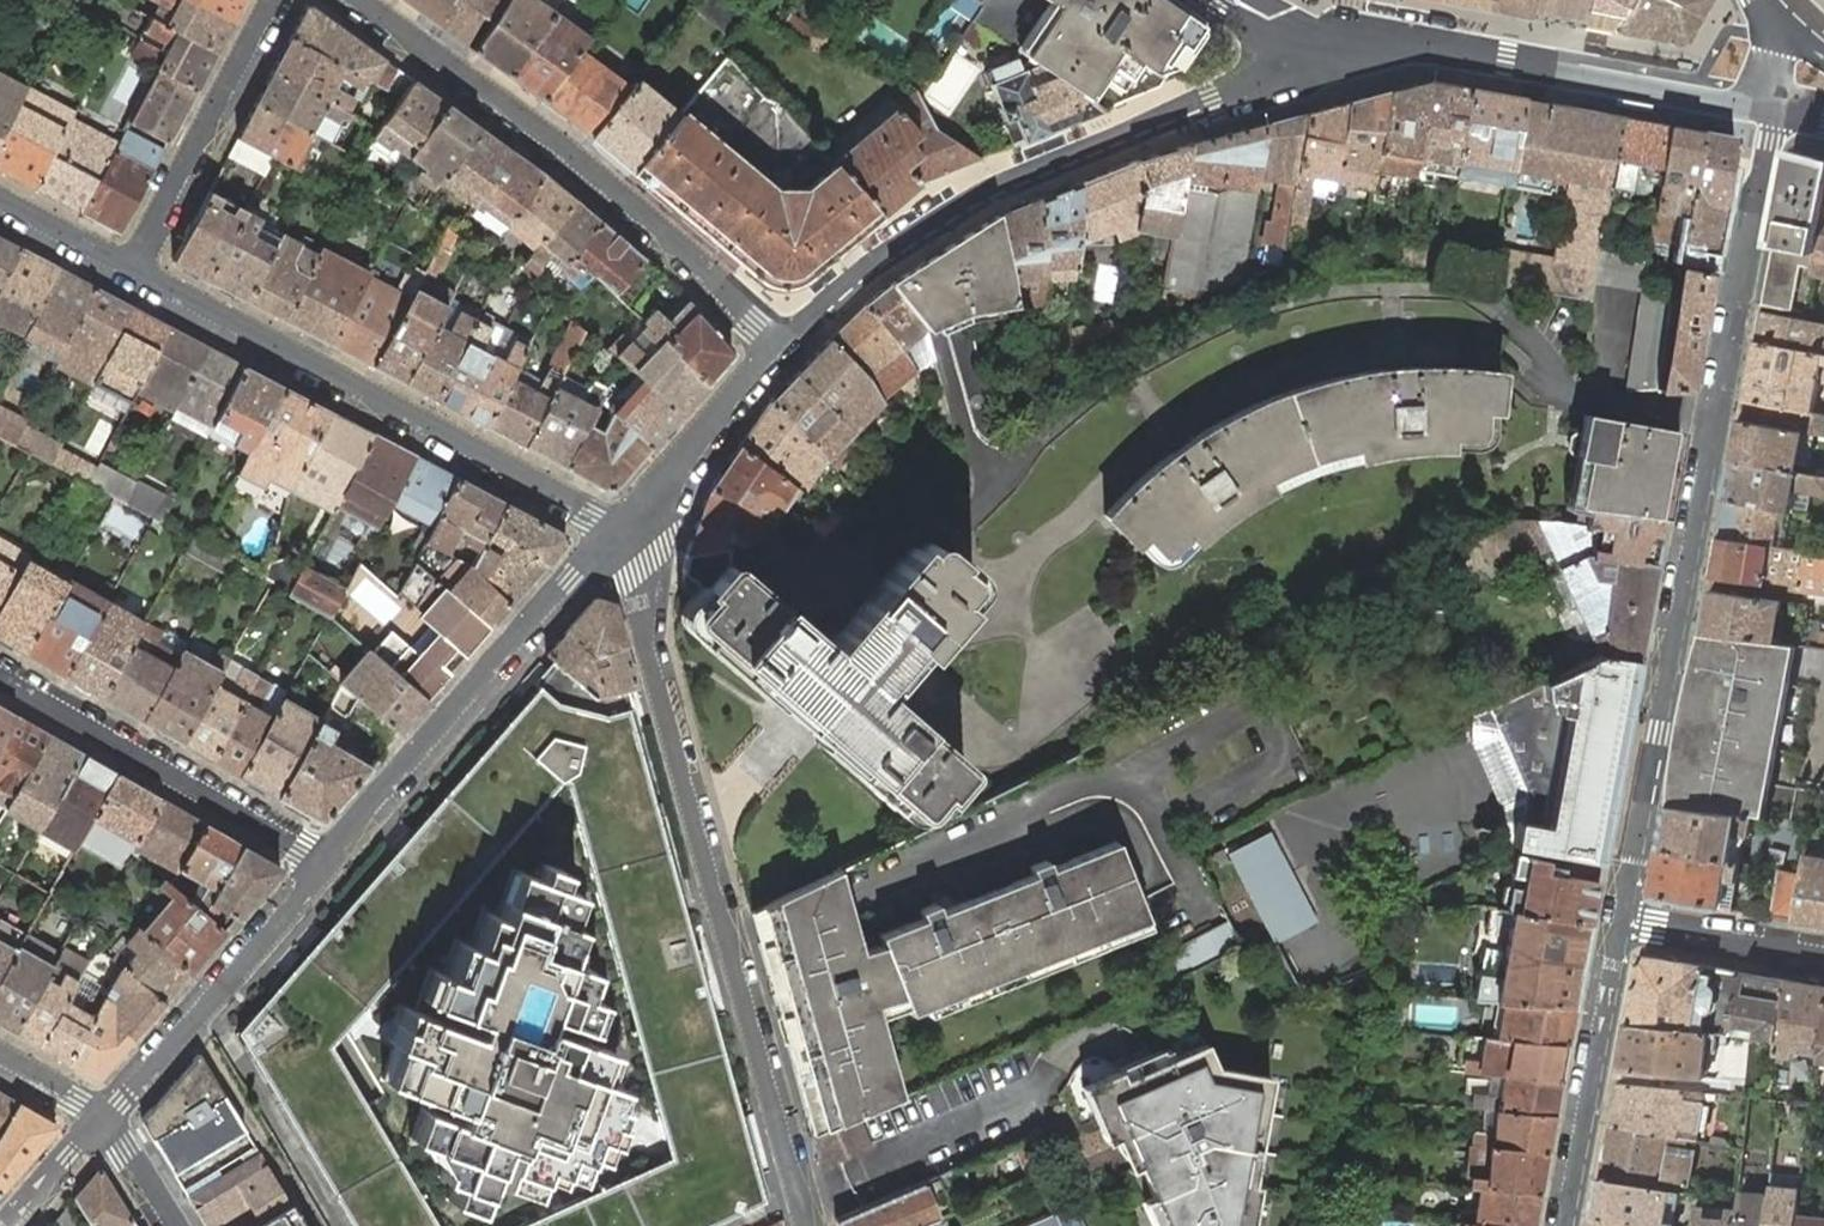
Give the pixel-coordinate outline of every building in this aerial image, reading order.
[(188,0),(151,0),(172,10),(165,25),(215,51),(231,22),(188,0)] [(231,22),(242,0),(188,0),(231,22)] [(440,27),(455,0),(403,0),(440,27)] [(440,27),(466,45),(474,52),(507,0),(455,0),(440,27)] [(533,0),(507,0),(474,52),(508,76),(553,15),(533,0)] [(696,9),(726,32),(750,4),(745,0),(703,0),(696,9)] [(1163,0),(986,0),(984,3),(972,20),(1018,52),(1102,107),(1158,85),(1199,25),(1163,0)] [(1484,6),(1525,14),(1528,0),(1485,0),(1484,6)] [(1525,14),(1554,20),(1559,0),(1528,0),(1525,14)] [(1581,25),(1585,0),(1559,0),(1554,20),(1581,25)] [(1609,30),(1628,0),(1585,0),(1581,25),(1609,30)] [(1700,16),(1667,0),(1628,0),(1609,30),(1684,45),(1700,16)] [(1700,16),(1709,0),(1667,0),(1700,16)] [(306,6),(290,38),(370,80),(401,97),(413,80),(384,59),(310,5),(306,6)] [(789,13),(781,25),(807,43),(815,30),(789,13)] [(587,39),(553,15),(508,76),(543,101),(578,52),(587,39)] [(196,88),(215,51),(165,25),(150,17),(138,40),(166,54),(158,68),(196,88)] [(820,25),(807,43),(824,54),(836,36),(820,25)] [(290,38),(272,71),(345,109),(359,83),(366,87),(370,80),(290,38)] [(166,54),(138,40),(131,54),(158,68),(166,54)] [(576,123),(591,137),(626,94),(606,80),(610,76),(578,52),(543,101),(576,123)] [(1102,107),(1018,52),(1013,58),(988,68),(994,81),(991,82),(1000,105),(999,107),(1004,118),(1013,114),(1023,139),(1102,107)] [(678,115),(632,171),(756,275),(757,277),(758,277),(760,278),(762,280),(764,280),(765,281),(767,282),(769,283),(771,283),(772,283),(773,284),(775,284),(777,284),(778,284),(780,285),(781,285),(783,285),(784,285),(787,284),(789,284),(792,282),(795,282),(797,281),(799,279),(802,279),(804,277),(806,276),(879,214),(831,162),(778,103),(762,95),(727,56),(718,67),(712,74),(694,96),(678,115)] [(182,113),(196,88),(158,68),(130,122),(167,141),(182,113)] [(255,102),(319,136),(331,142),(341,124),(344,125),(351,112),(345,109),(272,71),(255,102)] [(25,88),(0,75),(0,137),(25,88)] [(393,146),(408,157),(446,104),(413,80),(401,97),(379,127),(372,136),(390,150),(393,146)] [(1429,80),(1388,90),(1375,168),(1412,175),(1413,168),(1415,155),(1429,80)] [(1445,174),(1454,176),(1470,88),(1429,80),(1415,155),(1447,161),(1445,174)] [(591,137),(632,171),(678,115),(636,82),(626,94),(591,137)] [(77,106),(71,102),(67,110),(25,88),(0,137),(0,170),(8,174),(34,188),(70,119),(77,106)] [(1470,88),(1454,176),(1464,178),(1467,165),(1502,170),(1500,184),(1509,185),(1512,166),(1523,98),(1470,88)] [(101,110),(117,123),(134,103),(118,90),(101,110)] [(1341,181),(1372,186),(1372,184),(1375,168),(1388,90),(1348,102),(1334,179),(1341,181)] [(831,162),(879,214),(918,183),(979,158),(933,127),(911,113),(919,100),(918,96),(917,94),(915,92),(831,162)] [(1545,102),(1523,98),(1512,166),(1534,170),(1538,143),(1545,102)] [(273,156),(300,171),(304,164),(296,161),(307,141),(314,145),(319,136),(255,102),(237,137),(273,156)] [(1348,102),(1307,112),(1296,174),(1295,183),(1290,213),(1286,234),(1303,237),(1307,215),(1310,193),(1313,176),(1334,179),(1348,102)] [(1499,245),(1492,282),(1530,289),(1547,292),(1588,300),(1592,281),(1598,248),(1606,210),(1609,190),(1616,156),(1613,155),(1620,116),(1545,102),(1538,143),(1534,170),(1571,176),(1559,235),(1555,255),(1505,246),(1505,240),(1501,239),(1499,245)] [(446,104),(408,157),(423,168),(420,171),(429,177),(425,184),(434,189),(439,181),(478,128),(446,104)] [(1263,245),(1264,245),(1284,247),(1286,234),(1290,213),(1295,183),(1296,174),(1307,112),(1265,124),(1256,179),(1280,181),(1273,222),(1267,221),(1263,245)] [(73,115),(70,119),(34,188),(57,200),(82,213),(118,144),(120,140),(73,115)] [(1667,124),(1620,116),(1613,155),(1616,156),(1609,190),(1606,210),(1624,213),(1627,194),(1646,197),(1651,163),(1660,164),(1667,124)] [(1169,250),(1158,311),(1238,279),(1240,269),(1243,254),(1254,192),(1256,179),(1265,124),(1188,144),(1181,180),(1172,234),(1169,250)] [(1701,131),(1667,124),(1660,164),(1655,198),(1649,237),(1668,240),(1669,232),(1683,234),(1701,131)] [(511,151),(478,128),(439,181),(471,205),(511,151)] [(163,149),(126,130),(120,140),(118,144),(82,213),(119,232),(163,149)] [(1734,137),(1701,131),(1683,234),(1678,264),(1710,272),(1722,207),(1724,208),(1734,137)] [(228,154),(264,173),(273,156),(237,137),(228,154)] [(1131,244),(1169,250),(1172,234),(1181,180),(1188,144),(1133,160),(1144,185),(1140,187),(1134,228),(1131,244)] [(1764,304),(1806,311),(1814,274),(1823,229),(1823,159),(1793,150),(1764,304)] [(543,175),(511,151),(471,205),(504,229),(507,225),(543,175)] [(1447,161),(1415,155),(1413,168),(1445,174),(1447,161)] [(1133,160),(1079,182),(1078,221),(1106,210),(1112,226),(1117,235),(1134,228),(1140,187),(1144,185),(1133,160)] [(1651,163),(1646,197),(1655,198),(1660,164),(1651,163)] [(1467,165),(1464,178),(1500,184),(1502,170),(1467,165)] [(574,200),(543,175),(507,225),(512,230),(518,223),(533,235),(527,242),(533,248),(574,200)] [(317,187),(320,181),(310,176),(306,186),(311,189),(317,187)] [(1332,191),(1334,179),(1313,176),(1310,193),(1332,196),(1332,191)] [(1332,191),(1339,192),(1341,181),(1334,179),(1332,191)] [(1079,182),(1039,198),(1045,279),(1045,281),(1073,279),(1074,276),(1075,263),(1077,239),(1078,221),(1079,182)] [(189,269),(208,279),(245,209),(209,191),(172,260),(189,269)] [(998,215),(1016,304),(1017,306),(1045,303),(1045,289),(1045,281),(1045,279),(1039,198),(998,215)] [(599,222),(574,200),(533,248),(522,261),(530,268),(534,263),(538,266),(546,257),(560,268),(599,222)] [(226,288),(246,299),(280,234),(257,221),(262,212),(247,205),(245,209),(208,279),(226,288)] [(1106,210),(1078,221),(1077,239),(1112,226),(1106,210)] [(927,328),(927,330),(943,322),(967,312),(1016,304),(998,215),(890,283),(927,328)] [(642,258),(599,222),(560,268),(569,275),(574,269),(587,280),(593,273),(612,291),(642,258)] [(446,227),(422,271),(421,275),(408,299),(373,366),(387,373),(405,383),(450,298),(453,292),(430,279),(435,269),(438,271),(448,252),(446,251),(454,234),(452,232),(446,227)] [(1823,276),(1823,229),(1814,274),(1823,276)] [(264,308),(283,318),(317,253),(307,248),(311,238),(304,235),(300,244),(280,234),(246,299),(264,308)] [(1284,247),(1282,255),(1300,257),(1303,237),(1286,234),(1284,247)] [(0,237),(0,290),(22,249),(3,239),(0,237)] [(1264,245),(1259,273),(1280,267),(1282,255),(1284,247),(1264,245)] [(317,253),(283,318),(307,331),(331,344),(366,277),(368,273),(320,248),(317,253)] [(1646,257),(1598,248),(1592,281),(1639,290),(1624,389),(1626,388),(1658,388),(1668,324),(1673,291),(1641,286),(1642,276),(1646,257)] [(22,249),(0,290),(0,319),(24,332),(30,321),(59,268),(40,258),(22,249)] [(1243,254),(1240,269),(1249,271),(1251,257),(1243,254)] [(662,274),(642,258),(612,291),(631,310),(662,274)] [(1673,291),(1668,324),(1699,330),(1710,272),(1678,264),(1674,284),(1673,291)] [(79,278),(59,268),(30,321),(24,332),(24,334),(61,354),(96,287),(79,278)] [(366,277),(331,344),(352,355),(373,366),(408,299),(421,275),(422,271),(417,269),(413,276),(404,272),(395,292),(374,281),(378,273),(370,268),(368,273),(366,277)] [(927,330),(927,328),(890,283),(865,304),(902,348),(901,349),(913,365),(914,369),(935,358),(934,355),(927,330)] [(113,296),(96,287),(61,354),(57,364),(93,383),(133,307),(113,296)] [(434,398),(479,313),(450,298),(405,383),(418,390),(434,398)] [(731,350),(687,301),(666,320),(653,308),(641,320),(645,324),(706,382),(732,353),(731,350)] [(914,369),(913,365),(901,349),(902,348),(865,304),(830,339),(868,379),(880,397),(914,369)] [(148,315),(133,307),(93,383),(106,390),(108,386),(132,399),(136,390),(170,327),(148,315)] [(1757,340),(1823,353),(1823,323),(1763,310),(1757,340)] [(504,326),(479,313),(434,398),(447,405),(460,411),(504,326)] [(584,331),(571,322),(541,381),(516,367),(484,425),(502,434),(523,445),(555,385),(584,331)] [(678,414),(706,382),(645,324),(639,329),(656,347),(646,357),(629,339),(623,334),(608,350),(621,361),(639,378),(678,414)] [(1668,324),(1658,388),(1688,388),(1699,330),(1668,324)] [(530,340),(504,326),(460,411),(470,417),(484,425),(516,367),(530,340)] [(188,336),(170,327),(136,390),(174,409),(175,407),(207,346),(188,336)] [(639,329),(629,339),(646,357),(656,347),(639,329)] [(870,412),(882,400),(880,397),(868,379),(830,339),(795,375),(852,430),(864,419),(870,412)] [(1746,398),(1814,411),(1820,378),(1823,379),(1823,353),(1757,340),(1746,398)] [(223,354),(207,346),(175,407),(212,426),(215,420),(244,366),(223,354)] [(261,375),(244,366),(215,420),(239,432),(233,445),(247,453),(283,386),(261,375)] [(1104,515),(1132,543),(1143,533),(1158,549),(1159,549),(1160,550),(1161,550),(1162,550),(1163,551),(1164,550),(1165,550),(1166,550),(1167,549),(1186,531),(1194,540),(1197,537),(1201,534),(1205,530),(1208,528),(1212,524),(1216,522),(1220,519),(1224,516),(1228,513),(1231,510),(1236,508),(1240,504),(1245,502),(1249,499),(1253,496),(1258,493),(1262,491),(1267,488),(1261,477),(1267,476),(1271,473),(1276,470),(1281,468),(1286,466),(1290,464),(1296,462),(1301,460),(1305,458),(1311,456),(1315,455),(1320,453),(1326,452),(1331,451),(1336,449),(1341,448),(1346,447),(1351,446),(1354,457),(1359,456),(1364,455),(1370,454),(1375,453),(1380,452),(1385,451),(1391,451),(1396,450),(1401,449),(1406,449),(1411,448),(1416,448),(1421,447),(1426,447),(1431,447),(1436,446),(1440,446),(1446,447),(1446,435),(1472,436),(1473,436),(1474,435),(1475,435),(1476,435),(1477,434),(1478,433),(1478,432),(1478,431),(1479,431),(1479,430),(1479,429),(1478,409),(1495,410),(1498,383),(1499,372),(1495,372),(1490,371),(1486,370),(1481,370),(1476,369),(1472,369),(1467,368),(1462,368),(1458,368),(1453,368),(1448,367),(1443,368),(1438,368),(1433,367),(1428,368),(1423,368),(1418,367),(1413,368),(1409,368),(1405,368),(1401,368),(1398,368),(1394,368),(1390,369),(1387,369),(1383,369),(1379,370),(1368,371),(1358,373),(1347,376),(1337,378),(1326,380),(1315,383),(1305,386),(1294,389),(1284,392),(1274,396),(1263,401),(1254,405),(1243,410),(1234,415),(1224,420),(1214,425),(1204,431),(1195,436),(1192,438),(1189,441),(1185,443),(1182,445),(1179,447),(1176,450),(1173,451),(1170,454),(1168,457),(1164,459),(1160,462),(1156,465),(1153,467),(1149,470),(1146,474),(1143,476),(1140,479),(1136,482),(1132,486),(1128,489),(1125,493),(1121,496),(1118,500),(1114,503),(1111,507),(1107,511),(1104,515)] [(770,400),(826,459),(833,452),(825,444),(839,429),(847,437),(853,432),(852,430),(795,375),(770,400)] [(650,446),(678,414),(639,378),(620,398),(607,386),(606,388),(599,401),(650,446)] [(581,399),(555,385),(523,445),(543,456),(564,467),(599,401),(606,388),(591,380),(581,399)] [(304,397),(283,386),(247,453),(237,473),(262,486),(267,479),(289,490),(331,411),(304,397)] [(1742,419),(1815,433),(1823,434),(1823,413),(1814,411),(1746,398),(1742,419)] [(799,489),(802,491),(826,459),(770,400),(769,402),(739,445),(799,489)] [(611,490),(650,446),(599,401),(564,467),(608,490),(611,490)] [(175,407),(174,409),(170,417),(207,437),(209,432),(212,426),(175,407)] [(351,422),(331,411),(289,490),(331,512),(373,434),(351,422)] [(1664,519),(1680,431),(1652,426),(1584,414),(1580,433),(1579,433),(1578,433),(1577,433),(1576,433),(1575,433),(1575,434),(1573,434),(1572,434),(1571,435),(1571,436),(1570,438),(1568,448),(1568,449),(1568,451),(1569,451),(1569,453),(1569,454),(1570,454),(1571,454),(1572,455),(1573,455),(1574,455),(1575,455),(1588,458),(1579,505),(1578,507),(1575,524),(1586,525),(1588,510),(1664,519)] [(1742,419),(1735,459),(1800,471),(1812,473),(1813,465),(1809,464),(1815,433),(1742,419)] [(14,445),(18,437),(10,432),(8,425),(0,420),(0,438),(14,445)] [(215,420),(212,426),(209,432),(233,445),(239,432),(215,420)] [(825,444),(833,452),(837,448),(843,442),(847,437),(839,429),(825,444)] [(18,437),(14,445),(28,453),(34,442),(20,434),(18,437)] [(393,444),(373,434),(331,512),(328,516),(340,523),(346,512),(369,523),(363,534),(356,547),(365,551),(371,539),(382,517),(389,506),(415,456),(393,444)] [(739,445),(708,490),(774,514),(777,509),(772,505),(783,489),(793,497),(799,489),(739,445)] [(1588,458),(1575,455),(1565,503),(1579,505),(1588,458)] [(433,465),(415,456),(389,506),(395,510),(399,503),(427,517),(423,525),(430,529),(458,478),(433,465)] [(75,459),(68,473),(74,477),(86,482),(93,470),(75,459)] [(1727,499),(1793,511),(1797,488),(1823,492),(1823,475),(1812,473),(1800,471),(1735,459),(1727,499)] [(135,483),(97,462),(93,470),(86,482),(92,486),(114,497),(124,503),(131,491),(135,483)] [(86,482),(74,477),(66,490),(85,500),(92,486),(86,482)] [(479,490),(458,478),(430,529),(428,533),(424,541),(425,542),(435,547),(446,553),(455,537),(460,539),(459,541),(466,545),(467,543),(480,550),(488,537),(505,503),(479,490)] [(168,509),(173,499),(137,479),(135,483),(131,491),(124,503),(154,519),(161,522),(168,509)] [(708,490),(685,553),(724,546),(752,541),(759,517),(771,520),(774,514),(708,490)] [(1727,499),(1721,537),(1773,545),(1787,548),(1793,511),(1727,499)] [(395,510),(389,506),(382,517),(389,521),(393,514),(428,533),(430,529),(423,525),(427,517),(399,503),(395,510)] [(537,520),(505,503),(488,537),(502,546),(509,538),(545,563),(566,540),(565,535),(537,520)] [(1655,564),(1664,519),(1588,510),(1586,525),(1596,527),(1609,529),(1604,550),(1592,548),(1590,556),(1655,564)] [(346,512),(340,523),(363,534),(369,523),(346,512)] [(759,517),(752,541),(765,538),(771,520),(759,517)] [(1586,525),(1575,524),(1557,521),(1541,521),(1511,520),(1475,540),(1440,559),(1451,581),(1453,584),(1488,565),(1494,576),(1523,561),(1524,562),(1553,548),(1562,566),(1565,573),(1600,646),(1591,650),(1569,661),(1573,669),(1575,668),(1602,656),(1605,656),(1637,660),(1655,564),(1590,556),(1592,548),(1596,527),(1586,525)] [(502,546),(488,537),(480,550),(472,566),(470,565),(509,605),(545,563),(509,538),(502,546)] [(1773,545),(1721,537),(1713,577),(1767,584),(1773,545)] [(200,543),(191,538),(184,550),(226,572),(233,561),(200,543)] [(29,556),(0,540),(0,605),(29,556)] [(685,553),(683,572),(704,588),(708,593),(692,611),(691,612),(691,613),(691,614),(691,615),(691,616),(691,617),(692,619),(693,619),(708,632),(700,641),(767,699),(773,705),(781,696),(824,733),(816,743),(889,805),(896,796),(908,807),(909,807),(910,808),(911,808),(912,808),(913,807),(914,806),(927,824),(960,808),(942,792),(961,770),(961,769),(962,769),(962,768),(963,767),(963,766),(963,765),(962,765),(962,764),(962,763),(948,752),(871,685),(877,678),(904,648),(910,640),(918,647),(957,603),(948,596),(960,582),(960,581),(961,580),(961,579),(961,578),(961,576),(960,576),(960,575),(960,574),(959,573),(946,562),(949,557),(947,555),(934,544),(933,543),(933,542),(932,542),(931,542),(930,542),(929,542),(928,541),(927,542),(926,542),(925,543),(924,543),(923,544),(919,549),(913,545),(825,646),(728,562),(724,546),(685,553)] [(425,542),(414,562),(424,569),(435,547),(425,542)] [(1773,545),(1767,584),(1802,589),(1807,551),(1787,548),(1773,545)] [(1802,589),(1823,592),(1823,553),(1807,551),(1802,589)] [(72,571),(59,564),(55,571),(29,556),(0,605),(0,638),(25,653),(68,578),(72,571)] [(286,558),(269,563),(262,576),(272,582),(289,592),(288,595),(300,601),(329,617),(330,617),(344,589),(302,567),(286,558)] [(509,605),(470,565),(460,559),(440,583),(491,626),(509,605)] [(1453,584),(1451,581),(1440,559),(1430,564),(1443,589),(1453,584)] [(359,562),(344,589),(330,617),(367,650),(426,701),(491,626),(440,583),(424,569),(414,562),(397,594),(359,562)] [(64,675),(107,601),(68,578),(25,653),(64,675)] [(1711,590),(1703,633),(1761,640),(1776,642),(1778,634),(1781,634),(1781,633),(1784,611),(1781,611),(1783,600),(1711,590)] [(594,598),(564,633),(591,656),(592,668),(627,658),(612,604),(594,598)] [(143,622),(107,601),(64,675),(100,696),(143,622)] [(1820,623),(1807,621),(1806,636),(1805,645),(1815,647),(1818,633),(1820,623)] [(100,696),(142,719),(179,656),(183,649),(188,640),(165,627),(162,632),(143,622),(100,696)] [(564,633),(546,654),(558,664),(582,684),(590,674),(591,681),(594,683),(593,672),(592,668),(591,656),(564,633)] [(1680,753),(1670,806),(1735,814),(1754,816),(1766,817),(1791,680),(1798,644),(1790,644),(1776,642),(1761,640),(1703,633),(1698,660),(1680,753)] [(1778,634),(1776,642),(1790,644),(1791,635),(1781,633),(1781,634),(1778,634)] [(1818,633),(1815,647),(1823,648),(1823,633),(1818,633)] [(1790,644),(1798,644),(1805,645),(1806,636),(1791,635),(1790,644)] [(142,719),(181,742),(229,659),(220,654),(215,663),(193,650),(190,654),(183,649),(179,656),(142,719)] [(338,681),(341,682),(398,732),(426,701),(367,650),(338,681)] [(1600,862),(1637,660),(1605,656),(1602,656),(1575,668),(1573,669),(1539,684),(1520,694),(1471,716),(1476,725),(1496,722),(1546,700),(1552,701),(1568,704),(1573,705),(1595,709),(1572,833),(1550,829),(1545,828),(1523,824),(1520,823),(1519,827),(1513,826),(1510,843),(1516,844),(1516,846),(1547,852),(1600,862)] [(594,683),(595,697),(622,689),(635,687),(627,658),(592,668),(593,672),(594,683)] [(181,742),(210,758),(257,676),(229,659),(181,742)] [(582,684),(558,664),(551,672),(538,686),(558,704),(601,715),(627,707),(622,689),(595,697),(582,684)] [(210,758),(238,775),(282,699),(286,692),(257,676),(210,758)] [(341,682),(330,701),(385,748),(398,732),(341,682)] [(694,950),(627,707),(601,715),(558,704),(538,686),(411,832),(393,853),(323,933),(305,954),(303,956),(284,977),(283,979),(272,991),(237,1032),(245,1045),(253,1058),(264,1052),(277,1072),(265,1079),(353,1225),(437,1225),(367,1108),(329,1045),(331,1043),(342,1030),(343,1029),(362,1007),(561,780),(566,782),(659,1118),(663,1137),(668,1155),(669,1155),(662,1158),(516,1225),(703,1225),(762,1199),(755,1173),(745,1134),(744,1133),(739,1116),(738,1111),(734,1096),(733,1091),(701,976),(694,950)] [(781,696),(773,705),(816,743),(824,733),(781,696)] [(238,775),(276,797),(313,730),(293,718),(298,708),(282,699),(238,775)] [(1523,824),(1545,828),(1550,829),(1572,833),(1595,709),(1573,705),(1568,704),(1552,701),(1546,700),(1496,722),(1476,725),(1497,724),(1528,793),(1525,814),(1523,824)] [(0,707),(0,742),(15,716),(0,707)] [(293,718),(313,730),(319,721),(320,720),(298,708),(293,718)] [(15,716),(0,742),(0,805),(6,808),(49,734),(15,716)] [(313,730),(276,797),(319,821),(322,820),(369,766),(326,741),(333,729),(319,721),(313,730)] [(82,754),(49,734),(6,808),(40,828),(82,754)] [(117,773),(82,754),(40,828),(74,847),(82,834),(117,773)] [(161,799),(117,773),(82,834),(97,844),(103,845),(107,841),(111,835),(127,844),(132,837),(136,840),(161,799)] [(205,824),(161,799),(136,840),(133,846),(131,851),(137,857),(141,850),(172,868),(169,873),(175,877),(178,871),(179,869),(205,824)] [(1670,806),(1662,849),(1730,860),(1732,861),(1736,834),(1745,836),(1751,836),(1754,816),(1735,814),(1670,806)] [(241,845),(205,824),(179,869),(206,885),(194,905),(202,912),(241,845)] [(1311,914),(1266,826),(1224,848),(1269,936),(1285,928),(1311,914)] [(1736,834),(1732,861),(1741,862),(1744,844),(1745,836),(1736,834)] [(837,867),(760,905),(765,925),(769,938),(791,1014),(802,1011),(809,1035),(797,1037),(822,1128),(826,1127),(858,1113),(883,1103),(901,1095),(878,1012),(904,1002),(907,1009),(1146,918),(1116,840),(1049,865),(1046,857),(1029,864),(1032,872),(937,907),(934,900),(917,906),(920,914),(877,930),(880,940),(860,948),(846,900),(843,892),(837,867)] [(280,867),(241,845),(202,912),(208,918),(215,906),(237,918),(280,868),(280,867)] [(1229,860),(1224,848),(1215,853),(1220,864),(1229,860)] [(1721,908),(1734,910),(1738,891),(1739,880),(1743,862),(1741,862),(1732,861),(1730,860),(1662,849),(1654,895),(1656,897),(1721,908)] [(1513,911),(1588,924),(1600,862),(1547,852),(1546,858),(1516,853),(1516,857),(1512,874),(1511,883),(1507,887),(1506,889),(1504,900),(1503,902),(1506,907),(1506,909),(1513,911)] [(1796,920),(1823,925),(1823,858),(1807,855),(1804,874),(1796,920)] [(380,1078),(431,1097),(454,1105),(449,1117),(428,1109),(417,1139),(425,1143),(446,1150),(440,1167),(437,1175),(452,1181),(446,1198),(473,1208),(498,1142),(510,1146),(501,1170),(533,1182),(536,1171),(540,1162),(556,1169),(574,1175),(583,1150),(597,1155),(603,1137),(596,1135),(603,1116),(584,1109),(590,1092),(610,1099),(616,1083),(599,1077),(591,1073),(601,1045),(537,1022),(541,1010),(578,1023),(589,995),(580,991),(589,967),(562,957),(568,940),(557,936),(563,919),(564,920),(575,890),(555,883),(561,868),(540,861),(534,875),(524,872),(513,901),(502,897),(496,914),(488,911),(476,944),(469,943),(464,941),(451,975),(442,971),(436,970),(426,998),(471,1015),(467,1028),(400,1003),(400,1005),(394,1021),(387,1039),(394,1042),(391,1047),(380,1078)] [(513,867),(502,897),(513,901),(524,872),(513,867)] [(1774,917),(1796,920),(1804,874),(1783,869),(1774,917)] [(141,931),(189,973),(225,931),(208,918),(202,912),(194,905),(176,891),(170,885),(163,879),(157,886),(170,898),(141,931)] [(93,917),(109,926),(118,911),(101,902),(93,917)] [(760,905),(749,911),(754,930),(769,980),(801,1094),(811,1133),(822,1128),(797,1037),(809,1035),(802,1011),(791,1014),(769,938),(765,925),(760,905)] [(482,908),(469,943),(476,944),(488,911),(482,908)] [(1507,1002),(1573,1006),(1588,924),(1513,911),(1501,978),(1480,975),(1476,999),(1497,1001),(1500,1001),(1507,1002)] [(575,923),(564,920),(563,919),(557,936),(568,940),(575,923)] [(18,946),(24,935),(0,921),(0,977),(18,946)] [(1243,951),(1231,927),(1164,954),(1175,979),(1186,975),(1243,951)] [(137,928),(111,959),(120,967),(164,1002),(189,973),(141,931),(137,928)] [(14,1031),(51,965),(55,960),(58,954),(24,935),(18,946),(0,977),(0,1023),(14,1031)] [(454,937),(442,971),(451,975),(464,941),(454,937)] [(25,1038),(40,1046),(78,980),(89,961),(63,946),(58,954),(55,960),(51,965),(14,1031),(25,1038)] [(1642,955),(1629,1026),(1705,1033),(1721,1034),(1731,1035),(1732,1023),(1741,971),(1716,967),(1714,975),(1704,974),(1706,966),(1642,955)] [(1716,967),(1706,966),(1704,974),(1714,975),(1716,967)] [(164,1002),(120,967),(106,991),(110,994),(114,990),(119,994),(113,1001),(111,1005),(102,998),(92,1017),(132,1038),(133,1038),(164,1002)] [(419,995),(426,998),(436,970),(429,967),(419,995)] [(1732,1023),(1731,1035),(1761,1037),(1781,1039),(1790,980),(1741,971),(1732,1023)] [(78,980),(40,1046),(52,1053),(66,1061),(92,1017),(102,998),(103,996),(78,980)] [(1777,1061),(1786,1062),(1787,1054),(1795,1056),(1797,1048),(1823,1053),(1823,1044),(1823,986),(1790,980),(1781,1039),(1778,1053),(1777,1061)] [(597,998),(589,995),(578,1023),(587,1027),(597,998)] [(1502,1030),(1507,1002),(1500,1001),(1498,1014),(1498,1020),(1496,1029),(1502,1030)] [(1566,1043),(1573,1006),(1507,1002),(1502,1030),(1496,1029),(1494,1038),(1501,1039),(1511,1039),(1566,1043)] [(92,1017),(66,1061),(83,1071),(97,1079),(132,1038),(92,1017)] [(1621,1069),(1618,1085),(1699,1092),(1700,1077),(1707,1078),(1710,1052),(1719,1052),(1720,1043),(1721,1034),(1705,1033),(1629,1026),(1621,1069)] [(1559,1079),(1566,1043),(1511,1039),(1501,1039),(1494,1038),(1468,1037),(1462,1072),(1477,1072),(1491,1074),(1495,1074),(1505,1074),(1559,1079)] [(1080,1087),(1091,1113),(1213,1061),(1206,1044),(1143,1071),(1118,1081),(1114,1073),(1080,1087)] [(609,1048),(601,1045),(591,1073),(599,1077),(609,1048)] [(264,1052),(253,1058),(265,1079),(277,1072),(264,1052)] [(245,1129),(198,1053),(141,1119),(173,1173),(245,1129)] [(1091,1113),(1104,1142),(1113,1138),(1124,1132),(1138,1164),(1152,1196),(1141,1201),(1153,1225),(1251,1225),(1258,1187),(1252,1185),(1271,1078),(1216,1068),(1213,1061),(1091,1113)] [(1476,1079),(1474,1094),(1488,1095),(1491,1074),(1477,1072),(1476,1079)] [(1553,1114),(1559,1079),(1505,1074),(1495,1074),(1491,1074),(1488,1095),(1474,1094),(1461,1094),(1460,1107),(1482,1108),(1494,1110),(1498,1110),(1553,1114)] [(1705,1106),(1705,1099),(1715,1101),(1716,1094),(1707,1093),(1699,1092),(1618,1085),(1611,1124),(1689,1139),(1699,1141),(1703,1142),(1709,1106),(1705,1106)] [(18,1103),(0,1092),(0,1135),(18,1103)] [(611,1099),(610,1099),(590,1092),(584,1109),(603,1116),(605,1117),(610,1119),(616,1102),(611,1099)] [(1798,1101),(1780,1099),(1779,1111),(1797,1113),(1798,1101)] [(18,1103),(0,1135),(0,1190),(56,1127),(55,1124),(36,1113),(18,1103)] [(407,1135),(417,1139),(428,1109),(418,1105),(407,1135)] [(1546,1149),(1553,1114),(1498,1110),(1494,1110),(1482,1108),(1481,1132),(1472,1132),(1471,1145),(1481,1145),(1486,1146),(1491,1146),(1546,1149)] [(872,1146),(858,1113),(826,1127),(840,1160),(872,1146)] [(611,1119),(610,1119),(605,1117),(603,1116),(596,1135),(603,1137),(608,1139),(615,1121),(611,1119)] [(1601,1177),(1680,1192),(1682,1183),(1690,1185),(1696,1149),(1688,1148),(1689,1139),(1611,1124),(1601,1177)] [(822,1128),(811,1133),(819,1160),(827,1165),(840,1160),(826,1127),(822,1128)] [(1127,1168),(1138,1164),(1124,1132),(1113,1138),(1127,1168)] [(446,1150),(425,1143),(440,1167),(446,1150)] [(1538,1191),(1546,1149),(1491,1146),(1486,1146),(1481,1145),(1471,1145),(1469,1186),(1538,1191)] [(245,1163),(259,1153),(254,1146),(241,1154),(245,1163)] [(225,1187),(265,1164),(259,1153),(245,1163),(219,1177),(225,1187)] [(553,1177),(556,1169),(540,1162),(536,1171),(553,1177)] [(289,1204),(265,1164),(225,1187),(219,1177),(215,1170),(183,1189),(206,1225),(252,1225),(265,1218),(278,1211),(289,1204)] [(837,1225),(914,1225),(917,1225),(947,1212),(939,1194),(968,1182),(961,1167),(933,1179),(836,1220),(837,1225)] [(74,1197),(92,1225),(135,1225),(100,1169),(98,1169),(74,1197)] [(529,1192),(533,1182),(501,1170),(498,1179),(529,1192)] [(1680,1192),(1601,1177),(1593,1217),(1642,1225),(1673,1225),(1674,1223),(1664,1221),(1668,1199),(1678,1201),(1680,1192)] [(1538,1191),(1469,1186),(1468,1193),(1478,1194),(1476,1211),(1465,1210),(1461,1209),(1460,1221),(1461,1221),(1474,1223),(1524,1225),(1531,1225),(1538,1191)] [(1736,1225),(1767,1225),(1770,1190),(1741,1189),(1740,1200),(1738,1209),(1736,1225)] [(1767,1225),(1797,1225),(1798,1213),(1800,1201),(1776,1199),(1776,1191),(1770,1190),(1767,1225)] [(1478,1194),(1468,1193),(1466,1194),(1466,1198),(1466,1204),(1465,1210),(1476,1211),(1478,1194)] [(1738,1209),(1729,1208),(1728,1218),(1707,1216),(1708,1206),(1709,1195),(1698,1194),(1697,1205),(1695,1225),(1736,1225),(1738,1209)] [(1664,1221),(1674,1223),(1678,1201),(1668,1199),(1664,1221)] [(1071,1204),(1066,1207),(1049,1214),(1021,1225),(1084,1225),(1071,1204)] [(265,1218),(252,1225),(287,1225),(278,1211),(265,1218)] [(1797,1225),(1823,1225),(1823,1216),(1809,1215),(1798,1213),(1797,1225)] [(781,1216),(769,1222),(760,1225),(784,1225),(781,1216)] [(1593,1217),(1592,1225),(1642,1225),(1593,1217)]
